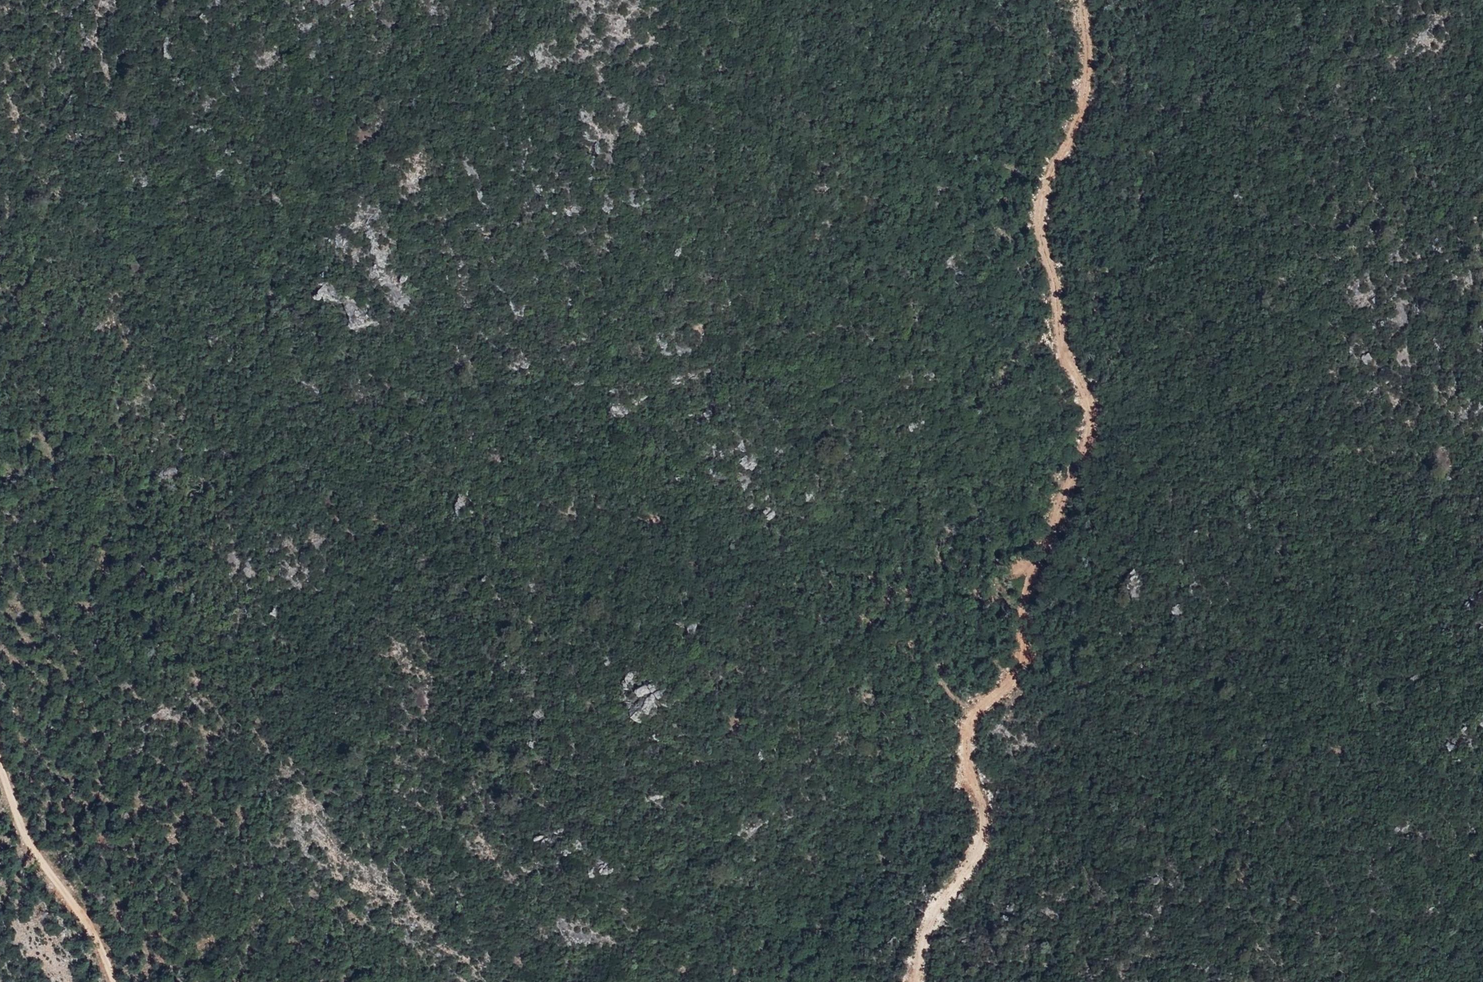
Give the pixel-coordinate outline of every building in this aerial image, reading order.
[(1364,363),(1372,359),(1369,351),(1361,355),(1364,363)]
